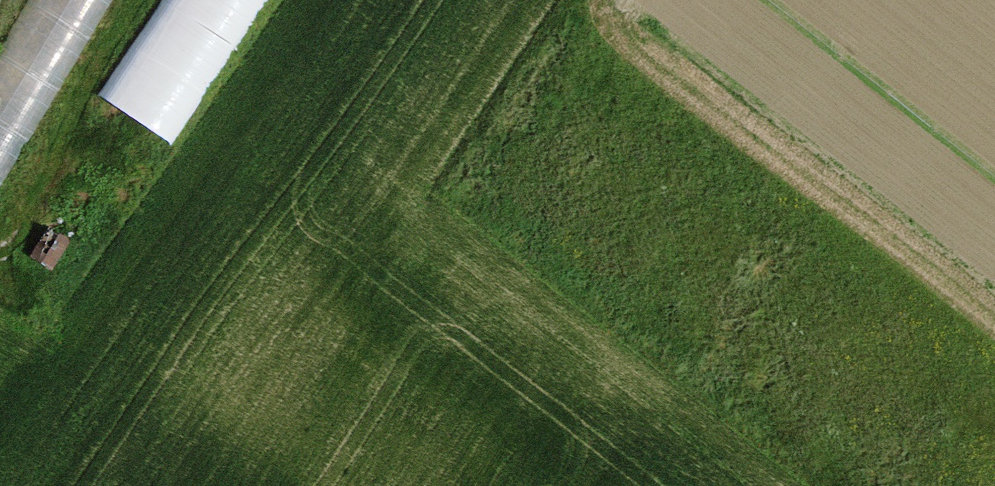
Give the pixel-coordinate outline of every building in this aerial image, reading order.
[(124,0),(46,0),(0,85),(0,222),(2,224),(124,0)] [(183,138),(269,0),(169,0),(111,92),(183,138)]
